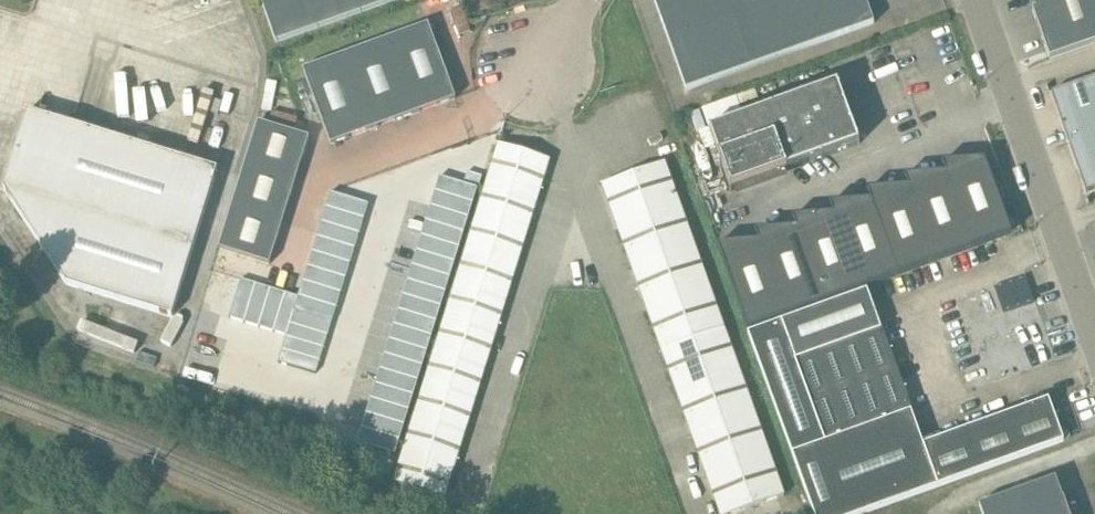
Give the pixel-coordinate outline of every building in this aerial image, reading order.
[(397,0),(262,0),(277,42),(397,0)] [(866,1),(847,8),(844,0),(654,0),(686,90),(874,23),(866,1)] [(1094,44),(1094,0),(1033,0),(1036,9),(1032,10),(1050,60),(1094,44)] [(303,69),(331,144),(456,98),(428,24),(303,69)] [(1052,93),(1088,194),(1094,192),(1094,78),(1052,93)] [(731,190),(860,144),(838,84),(709,130),(731,190)] [(172,316),(211,191),(218,170),(28,111),(4,189),(67,284),(172,316)] [(219,248),(270,264),(310,137),(259,121),(219,248)] [(550,160),(499,144),(488,178),(539,194),(550,160)] [(985,160),(942,163),(945,174),(947,174),(974,248),(1012,234),(985,160)] [(784,495),(665,162),(602,184),(720,513),(729,513),(784,495)] [(468,172),(464,184),(478,188),(479,188),(483,176),(482,176),(468,172)] [(947,174),(945,174),(904,177),(908,187),(910,187),(937,262),(974,248),(947,174)] [(440,177),(436,191),(474,203),(478,188),(464,184),(440,177)] [(539,194),(488,178),(478,212),(529,228),(539,194)] [(910,187),(908,187),(867,191),(871,201),(872,201),(899,275),(937,262),(910,187)] [(436,191),(431,206),(469,218),(474,203),(436,191)] [(331,192),(327,207),(364,219),(369,204),(331,192)] [(872,201),(871,201),(829,204),(833,215),(835,215),(862,289),(899,275),(872,201)] [(431,206),(426,221),(465,233),(469,218),(431,206)] [(327,207),(322,222),(360,234),(364,219),(327,207)] [(529,228),(478,212),(467,245),(518,261),(529,228)] [(835,215),(833,215),(792,218),(796,228),(797,228),(824,303),(862,289),(835,215)] [(426,221),(422,236),(460,248),(465,233),(426,221)] [(322,222),(317,237),(355,248),(360,234),(322,222)] [(797,228),(796,228),(755,232),(758,242),(760,242),(787,316),(824,303),(797,228)] [(422,236),(417,251),(455,262),(460,248),(422,236)] [(317,237),(313,251),(351,263),(355,248),(317,237)] [(760,242),(758,242),(717,245),(748,330),(787,316),(760,242)] [(518,261),(467,245),(457,279),(508,295),(518,261)] [(313,251),(308,266),(346,278),(351,263),(313,251)] [(417,251),(413,265),(451,277),(455,262),(417,251)] [(413,265),(408,280),(446,292),(451,277),(413,265)] [(308,266),(304,281),(342,293),(346,278),(308,266)] [(230,316),(230,317),(244,322),(256,284),(241,279),(230,316)] [(457,279),(446,313),(497,329),(508,295),(457,279)] [(408,280),(404,295),(442,307),(446,292),(408,280)] [(304,281),(299,296),(337,308),(342,293),(304,281)] [(256,284),(244,322),(259,326),(271,288),(256,284)] [(271,288),(259,326),(274,331),(286,293),(271,288)] [(813,513),(862,513),(1064,440),(1049,398),(923,444),(867,291),(748,334),(813,513)] [(286,293),(274,331),(287,335),(290,323),(294,310),(299,297),(286,293)] [(404,295),(399,310),(437,322),(442,307),(404,295)] [(299,297),(294,310),(332,322),(337,308),(299,296),(299,297)] [(294,310),(290,323),(328,335),(332,322),(294,310)] [(399,310),(394,325),(432,336),(437,322),(399,310)] [(497,329),(446,313),(435,347),(487,363),(497,329)] [(287,335),(286,336),(324,348),(328,335),(290,323),(287,335)] [(394,325),(390,339),(428,351),(432,336),(394,325)] [(286,336),(283,349),(321,360),(324,348),(286,336)] [(390,339),(385,354),(423,366),(428,351),(390,339)] [(487,363),(435,347),(425,381),(476,397),(487,363)] [(283,349),(279,361),(317,373),(321,360),(283,349)] [(385,354),(381,369),(419,381),(423,366),(385,354)] [(381,369),(376,384),(414,395),(419,381),(381,369)] [(425,381),(414,414),(466,431),(476,397),(425,381)] [(376,384),(372,398),(409,410),(414,395),(376,384)] [(372,398),(367,413),(405,425),(409,410),(372,398)] [(367,413),(362,428),(400,440),(405,425),(367,413)] [(466,431),(414,414),(404,448),(456,464),(466,431)] [(362,428),(358,443),(395,455),(396,455),(400,440),(362,428)] [(445,498),(456,464),(404,448),(393,482),(445,498)] [(1056,479),(979,506),(982,513),(1068,513),(1056,479)]
